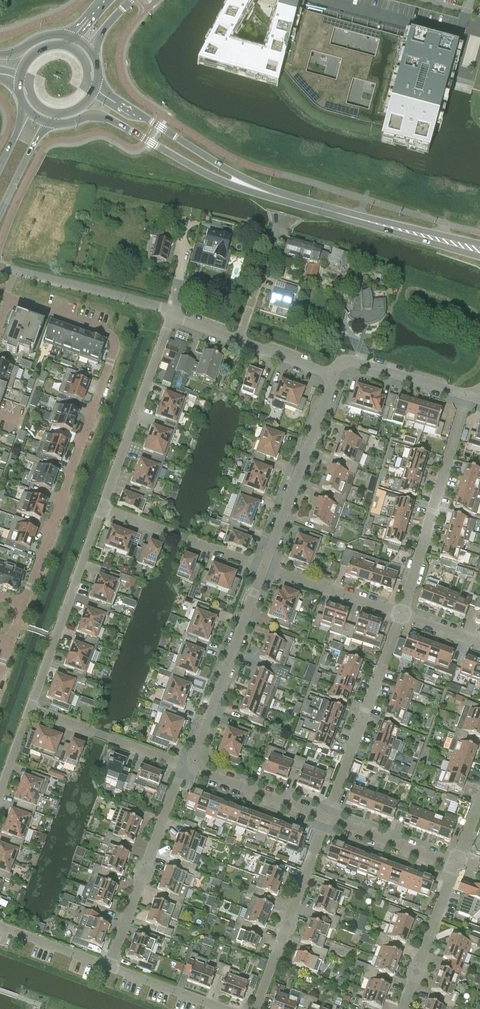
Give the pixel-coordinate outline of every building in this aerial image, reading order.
[(197,64),(198,64),(200,62),(277,82),(276,86),(277,86),(277,85),(280,75),(281,74),(282,69),(299,5),(301,0),(234,0),(234,1),(233,2),(232,2),(233,3),(231,5),(231,6),(229,9),(229,8),(229,9),(228,10),(228,11),(226,15),(225,15),(225,17),(224,17),(222,21),(221,22),(222,22),(220,25),(220,24),(219,25),(220,25),(218,28),(217,28),(218,28),(217,30),(217,29),(216,30),(217,30),(214,34),(214,35),(212,39),(211,39),(211,41),(210,40),(210,41),(197,64)] [(381,138),(380,142),(404,148),(405,146),(416,149),(415,152),(427,155),(433,134),(447,81),(448,78),(457,46),(410,33),(383,130),(381,138)] [(196,247),(193,255),(197,256),(196,263),(212,267),(215,257),(227,260),(229,252),(226,252),(229,240),(230,236),(208,231),(204,249),(196,247)] [(166,261),(170,242),(156,238),(151,257),(166,261)] [(284,254),(283,256),(285,256),(292,258),(309,263),(314,247),(307,245),(293,241),(288,239),(286,248),(285,249),(284,254)] [(309,263),(305,278),(314,281),(319,263),(325,264),(326,262),(338,266),(340,262),(356,266),(359,256),(333,248),(331,256),(328,255),(328,254),(320,252),(321,249),(314,247),(309,263)] [(183,289),(183,290),(183,292),(183,293),(183,294),(183,297),(183,298),(184,298),(185,298),(185,299),(186,299),(187,299),(188,299),(186,299),(187,299),(187,300),(188,300),(189,300),(190,300),(191,300),(191,299),(190,299),(191,298),(192,296),(192,297),(192,295),(192,294),(193,293),(194,292),(193,291),(194,291),(194,290),(195,290),(194,289),(195,289),(195,287),(196,287),(196,286),(196,285),(196,284),(195,284),(194,283),(193,283),(190,282),(188,282),(186,282),(185,282),(185,283),(185,284),(185,285),(184,287),(184,288),(183,289)] [(274,289),(269,305),(288,310),(289,308),(291,307),(289,305),(293,295),(295,296),(297,289),(285,285),(283,292),(274,289)] [(347,317),(351,320),(352,320),(354,321),(356,322),(357,322),(359,323),(362,323),(363,323),(364,323),(364,319),(369,319),(368,324),(369,323),(370,323),(372,323),(375,322),(377,322),(379,320),(381,319),(382,317),(383,314),(383,312),(383,301),(369,302),(369,292),(361,292),(360,292),(357,291),(351,311),(352,311),(347,317)] [(17,314),(15,319),(12,317),(7,330),(9,331),(7,335),(6,334),(1,347),(17,353),(18,350),(23,352),(29,354),(30,350),(33,351),(43,323),(31,319),(28,318),(17,314)] [(43,342),(52,345),(59,325),(50,322),(43,342)] [(52,345),(61,348),(68,328),(59,325),(52,345)] [(61,348),(70,351),(77,332),(68,328),(61,348)] [(70,351),(79,354),(86,335),(77,332),(70,351)] [(78,357),(88,361),(96,338),(86,335),(79,354),(78,357)] [(96,338),(88,361),(97,364),(98,361),(100,362),(103,352),(102,352),(105,342),(96,338)] [(171,384),(175,371),(180,357),(185,344),(174,340),(173,342),(168,340),(160,363),(168,366),(167,368),(163,381),(171,384)] [(177,372),(171,387),(183,392),(188,376),(190,371),(196,373),(196,374),(214,381),(222,357),(204,351),(199,365),(193,363),(193,362),(180,357),(175,371),(177,372)] [(15,379),(18,368),(0,362),(0,374),(15,379)] [(256,370),(256,371),(249,369),(240,392),(258,398),(265,381),(259,379),(261,372),(256,370)] [(6,388),(11,390),(15,379),(0,374),(0,385),(6,388)] [(65,374),(62,384),(85,392),(88,383),(65,374)] [(267,400),(272,402),(271,405),(272,408),(281,411),(283,410),(284,406),(292,385),(284,382),(285,381),(281,379),(278,385),(273,383),(271,389),(269,393),(267,400)] [(85,392),(62,384),(58,393),(82,402),(85,392)] [(292,385),(284,406),(302,413),(306,400),(300,398),(304,388),(299,386),(298,387),(292,385)] [(344,406),(362,411),(368,389),(361,387),(362,386),(356,385),(353,395),(347,393),(344,406)] [(379,416),(385,399),(379,397),(380,392),(375,390),(375,391),(368,389),(362,411),(379,416)] [(163,398),(161,405),(182,412),(188,395),(176,390),(174,396),(164,392),(162,398),(163,398)] [(402,425),(404,420),(410,400),(398,397),(394,410),(385,407),(381,419),(402,425)] [(404,420),(414,423),(420,403),(410,400),(404,420)] [(414,423),(424,427),(430,406),(420,403),(414,423)] [(55,404),(51,413),(75,422),(78,412),(55,404)] [(165,420),(163,425),(176,429),(182,412),(161,405),(158,411),(157,411),(155,416),(165,420)] [(430,406),(424,427),(435,430),(434,435),(440,436),(443,424),(438,423),(442,410),(430,406)] [(75,422),(51,413),(48,423),(71,431),(75,422)] [(479,421),(475,434),(470,432),(466,444),(479,448),(479,421)] [(258,440),(260,441),(279,448),(281,442),(282,442),(284,437),(274,433),(276,427),(264,423),(258,440)] [(151,432),(148,438),(170,446),(176,429),(163,425),(161,430),(151,426),(149,431),(151,432)] [(369,427),(367,433),(376,436),(378,430),(369,427)] [(40,443),(44,445),(64,452),(67,442),(44,433),(40,443)] [(342,434),(338,445),(363,454),(369,437),(357,433),(355,438),(342,434)] [(163,463),(170,446),(148,438),(146,445),(145,444),(143,449),(153,453),(151,458),(163,463)] [(253,451),(251,457),(264,462),(266,456),(276,460),(278,455),(277,454),(279,448),(260,441),(256,452),(253,451)] [(64,452),(44,445),(41,454),(61,461),(64,452)] [(347,460),(345,466),(357,470),(363,454),(338,445),(334,456),(347,460)] [(410,449),(407,460),(424,465),(427,455),(410,449)] [(33,464),(30,473),(53,481),(57,471),(41,466),(43,460),(27,455),(25,461),(33,464)] [(262,467),(264,462),(251,457),(249,463),(252,464),(248,475),(267,482),(269,475),(270,476),(272,470),(262,467)] [(157,480),(163,463),(151,458),(149,463),(139,460),(137,465),(138,465),(136,472),(157,480)] [(421,476),(424,465),(407,460),(404,471),(421,476)] [(330,466),(326,477),(346,484),(350,474),(355,476),(357,470),(345,466),(343,471),(330,466)] [(463,477),(479,482),(479,481),(479,470),(466,466),(463,477)] [(418,486),(421,476),(404,471),(401,481),(418,486)] [(151,497),(157,480),(136,472),(133,478),(132,478),(130,483),(140,487),(139,492),(148,495),(148,496),(151,497)] [(53,481),(30,473),(27,482),(50,490),(53,481)] [(264,488),(267,482),(248,475),(245,474),(239,491),(251,495),(253,490),(263,494),(265,488),(264,488)] [(335,493),(333,498),(345,503),(351,486),(346,484),(326,477),(322,488),(335,493)] [(463,477),(460,487),(477,492),(479,482),(463,477)] [(415,497),(418,486),(401,481),(397,492),(415,497)] [(457,498),(479,504),(479,502),(479,493),(477,492),(460,487),(457,498)] [(142,513),(148,496),(148,495),(139,492),(130,489),(128,494),(122,492),(120,497),(121,498),(119,505),(142,513)] [(249,500),(251,495),(239,491),(233,507),(254,515),(256,509),(258,509),(260,504),(249,500)] [(23,492),(20,502),(43,510),(47,501),(23,492)] [(367,492),(363,503),(369,505),(372,494),(367,492)] [(318,499),(314,510),(339,519),(345,503),(333,498),(331,503),(318,499)] [(396,498),(392,509),(410,514),(413,503),(396,498)] [(476,515),(479,504),(457,498),(454,508),(476,515)] [(43,510),(20,502),(16,511),(40,520),(43,510)] [(220,522),(229,526),(229,525),(239,529),(241,524),(251,527),(253,522),(252,522),(254,515),(233,507),(229,519),(222,516),(220,522)] [(407,524),(410,514),(392,509),(389,519),(407,524)] [(333,536),(335,530),(339,519),(314,510),(310,521),(322,526),(321,531),(333,536)] [(449,526),(466,531),(469,520),(452,515),(449,526)] [(13,522),(9,531),(33,540),(36,530),(30,528),(27,527),(29,522),(14,517),(13,522)] [(404,535),(407,524),(389,519),(386,529),(404,535)] [(247,532),(239,529),(229,525),(229,526),(223,543),(246,552),(248,545),(250,545),(251,540),(245,538),(247,532)] [(105,546),(116,550),(123,531),(116,529),(117,528),(111,526),(109,532),(103,530),(97,548),(103,550),(105,546)] [(463,541),(466,531),(449,526),(446,536),(463,541)] [(400,545),(404,535),(386,529),(383,540),(400,545)] [(6,541),(4,546),(14,550),(20,552),(22,553),(22,551),(24,547),(26,548),(29,549),(33,540),(9,531),(6,541)] [(129,534),(123,531),(116,550),(127,554),(126,557),(132,559),(137,547),(131,545),(135,534),(129,532),(129,534)] [(296,541),(294,547),(315,555),(322,538),(309,533),(307,539),(297,535),(295,541),(296,541)] [(460,551),(463,541),(446,536),(443,546),(460,551)] [(136,562),(153,569),(162,546),(155,543),(156,542),(150,540),(148,546),(142,544),(136,562)] [(466,553),(460,551),(443,546),(439,557),(463,564),(466,553)] [(309,573),(315,555),(294,547),(291,554),(290,553),(288,559),(295,561),(293,567),(309,573)] [(349,577),(357,580),(365,557),(345,550),(340,565),(339,565),(340,565),(348,568),(345,577),(349,578),(349,577)] [(184,554),(176,577),(194,584),(200,566),(195,564),(197,557),(192,556),(191,557),(184,554)] [(357,580),(368,583),(376,560),(365,557),(357,580)] [(105,560),(102,566),(109,568),(111,562),(105,560)] [(368,583),(380,587),(386,569),(388,564),(376,560),(368,583)] [(331,567),(331,570),(331,571),(333,571),(335,571),(336,571),(337,571),(338,570),(339,567),(339,565),(340,565),(339,565),(340,565),(339,564),(338,564),(337,564),(337,563),(335,563),(335,562),(334,562),(333,562),(333,563),(332,565),(332,566),(331,567)] [(7,588),(15,566),(6,563),(5,565),(0,578),(0,586),(7,588)] [(206,583),(217,587),(224,569),(217,566),(218,565),(213,563),(209,573),(203,571),(199,584),(205,586),(206,583)] [(15,566),(7,588),(17,592),(20,582),(22,582),(25,573),(24,572),(25,569),(15,566)] [(122,566),(120,572),(127,574),(129,568),(122,566)] [(129,568),(127,574),(133,576),(135,570),(129,568)] [(230,571),(224,569),(217,587),(228,591),(227,596),(233,598),(239,580),(234,578),(236,572),(231,570),(230,571)] [(398,573),(386,569),(380,587),(387,590),(387,591),(391,592),(398,573)] [(96,580),(94,587),(115,595),(120,581),(129,584),(131,578),(120,574),(119,576),(110,573),(107,578),(97,574),(95,580),(96,580)] [(430,604),(437,586),(438,582),(429,579),(427,579),(426,581),(425,582),(418,601),(422,603),(423,602),(430,604)] [(187,597),(193,599),(197,588),(191,586),(187,597)] [(448,590),(437,586),(430,604),(441,608),(448,590)] [(99,602),(97,607),(109,611),(115,595),(94,587),(92,593),(91,593),(89,598),(99,602)] [(273,604),(291,611),(294,612),(301,595),(282,588),(280,594),(276,592),(274,598),(275,598),(273,604)] [(459,595),(448,590),(441,608),(453,613),(459,595)] [(471,599),(459,595),(453,613),(460,615),(460,617),(464,618),(471,599)] [(124,598),(122,604),(134,608),(136,602),(124,598)] [(320,623),(331,627),(337,607),(326,603),(322,616),(316,614),(312,626),(318,628),(320,623)] [(288,630),(290,623),(292,624),(296,613),(294,612),(291,611),(273,604),(270,611),(269,610),(267,616),(277,619),(275,625),(288,630)] [(190,622),(193,623),(211,630),(213,623),(215,624),(217,619),(206,615),(209,609),(196,605),(190,622)] [(107,617),(109,611),(97,607),(95,612),(85,608),(83,614),(84,614),(82,620),(100,627),(104,616),(107,617)] [(348,611),(337,607),(331,627),(329,632),(346,638),(349,625),(344,624),(348,611)] [(355,627),(349,625),(346,638),(362,643),(364,638),(370,618),(359,614),(355,627)] [(170,615),(167,622),(174,625),(177,617),(170,615)] [(370,618),(364,638),(375,642),(373,647),(379,649),(383,637),(377,635),(382,622),(370,618)] [(96,638),(100,627),(82,620),(79,627),(78,626),(76,632),(86,635),(84,641),(97,645),(99,639),(96,638)] [(190,622),(184,639),(196,643),(198,638),(208,642),(210,637),(209,636),(211,630),(193,623),(190,622)] [(401,654),(413,658),(420,640),(412,637),(413,636),(408,634),(401,654)] [(267,636),(263,647),(288,656),(294,640),(282,635),(280,641),(267,636)] [(184,639),(177,656),(199,664),(201,657),(202,658),(204,652),(194,649),(196,643),(184,639)] [(413,658),(424,662),(431,644),(420,640),(413,658)] [(95,651),(97,645),(84,641),(82,646),(72,642),(70,648),(71,648),(69,654),(88,661),(92,650),(95,651)] [(331,642),(329,648),(341,652),(343,646),(331,642)] [(442,648),(431,644),(424,662),(435,666),(442,648)] [(272,663),(270,668),(287,675),(289,669),(284,667),(288,656),(263,647),(259,658),(272,663)] [(449,651),(442,648),(435,666),(434,670),(451,676),(455,666),(450,664),(454,651),(450,650),(449,651)] [(361,662),(345,655),(339,653),(335,664),(341,666),(358,672),(361,662)] [(90,662),(88,661),(69,654),(67,661),(66,660),(64,666),(74,669),(72,674),(67,672),(67,673),(84,679),(90,662)] [(458,675),(470,679),(477,661),(469,658),(470,657),(465,655),(458,675)] [(196,670),(199,664),(177,656),(174,665),(170,663),(167,671),(171,673),(183,677),(185,672),(195,676),(197,671),(196,670)] [(477,661),(470,679),(479,682),(479,662),(477,661)] [(354,682),(358,672),(341,666),(337,676),(354,682)] [(255,669),(251,680),(276,689),(279,679),(285,681),(287,675),(270,668),(268,674),(255,669)] [(54,680),(52,686),(73,694),(79,678),(84,680),(84,679),(67,673),(65,678),(55,674),(53,679),(54,680)] [(181,683),(183,677),(171,673),(165,690),(186,698),(188,691),(190,692),(192,686),(181,683)] [(350,693),(354,682),(337,676),(333,686),(350,693)] [(400,676),(396,686),(413,693),(419,695),(423,684),(410,680),(405,678),(400,676)] [(251,680),(247,690),(272,699),(276,689),(251,680)] [(75,695),(73,694),(52,686),(49,693),(48,692),(46,698),(52,700),(50,706),(68,712),(75,695)] [(346,703),(350,693),(333,686),(329,697),(346,703)] [(409,703),(413,693),(396,686),(392,697),(409,703)] [(184,704),(186,698),(165,690),(160,702),(160,703),(159,704),(159,705),(158,707),(176,713),(176,712),(170,710),(172,706),(183,710),(185,705),(184,704)] [(247,690),(244,701),(268,709),(272,699),(247,690)] [(405,713),(409,703),(392,697),(388,707),(411,715),(405,713)] [(152,705),(151,708),(151,709),(151,710),(152,710),(153,710),(153,711),(154,711),(155,711),(155,712),(158,712),(160,714),(161,714),(163,709),(158,707),(159,705),(159,704),(160,703),(160,702),(159,702),(157,702),(156,701),(155,701),(154,701),(153,701),(153,702),(152,702),(152,703),(152,704),(152,705)] [(262,726),(268,709),(244,701),(239,712),(252,716),(250,722),(262,726)] [(479,725),(479,712),(476,711),(478,706),(466,701),(460,718),(479,725)] [(327,703),(323,714),(340,720),(344,709),(327,703)] [(174,718),(176,713),(158,707),(163,709),(161,714),(157,725),(179,733),(181,727),(182,727),(184,722),(174,718)] [(411,715),(388,707),(384,717),(400,723),(399,724),(406,727),(411,715)] [(336,730),(340,720),(323,714),(318,712),(314,722),(319,724),(336,730)] [(460,718),(454,734),(466,739),(468,733),(479,738),(479,725),(460,718)] [(382,723),(378,734),(395,740),(399,730),(382,723)] [(332,740),(336,730),(319,724),(316,734),(332,740)] [(179,733),(157,725),(156,725),(149,742),(167,749),(169,743),(175,745),(177,740),(176,740),(179,733)] [(30,731),(24,749),(21,748),(18,753),(28,757),(30,751),(41,755),(50,732),(43,730),(44,729),(38,727),(36,733),(30,731)] [(225,734),(222,741),(241,747),(245,736),(248,737),(250,731),(238,727),(236,732),(226,728),(224,734),(225,734)] [(58,761),(65,744),(64,743),(63,747),(58,745),(62,735),(56,733),(56,734),(50,732),(41,755),(53,759),(53,758),(58,760),(58,761)] [(329,751),(332,740),(316,734),(312,744),(322,748),(328,750),(329,751)] [(378,734),(375,744),(391,750),(395,740),(378,734)] [(464,744),(466,739),(454,734),(448,751),(453,752),(472,760),(477,748),(464,744)] [(70,745),(65,744),(58,761),(76,768),(84,745),(77,742),(78,741),(72,739),(70,745)] [(237,759),(241,747),(222,741),(220,747),(219,747),(217,752),(227,756),(225,761),(237,766),(240,760),(237,759)] [(375,744),(371,754),(392,762),(396,752),(391,750),(375,744)] [(264,773),(275,777),(282,757),(284,752),(267,746),(263,758),(268,760),(264,773)] [(453,752),(449,763),(469,770),(472,760),(453,752)] [(378,769),(384,771),(388,773),(392,762),(371,754),(367,765),(372,767),(378,769)] [(108,758),(105,768),(107,768),(103,779),(117,784),(114,789),(121,792),(123,788),(127,775),(128,774),(122,771),(126,759),(122,757),(122,759),(114,756),(113,760),(108,758)] [(291,768),(296,770),(300,758),(295,756),(293,761),(282,757),(275,777),(286,781),(291,768)] [(296,785),(307,789),(315,769),(304,765),(306,760),(300,758),(296,770),(301,772),(296,785)] [(449,763),(445,773),(465,780),(469,770),(449,763)] [(145,789),(152,770),(145,767),(146,766),(141,765),(136,780),(130,778),(126,790),(133,792),(135,786),(145,789)] [(315,769),(307,789),(319,793),(323,780),(329,782),(333,770),(327,768),(325,773),(315,769)] [(49,769),(47,775),(58,779),(62,781),(64,775),(49,769)] [(161,803),(165,791),(158,788),(164,773),(159,771),(159,772),(152,770),(145,789),(155,793),(152,799),(161,803)] [(22,781),(19,788),(41,795),(43,796),(49,779),(31,772),(29,778),(22,775),(21,781),(22,781)] [(350,805),(358,807),(364,789),(360,788),(361,786),(354,783),(357,776),(350,773),(344,789),(350,791),(346,804),(350,806),(350,805)] [(465,780),(445,773),(441,783),(436,782),(434,787),(446,792),(448,786),(461,791),(465,780)] [(58,779),(56,785),(64,788),(66,782),(62,781),(58,779)] [(20,801),(19,807),(34,812),(41,795),(19,788),(17,794),(16,794),(14,799),(20,801)] [(358,807),(369,812),(376,793),(364,789),(358,807)] [(195,811),(201,794),(190,790),(189,795),(186,794),(183,801),(186,802),(184,807),(195,811)] [(369,812),(380,816),(387,798),(376,793),(369,812)] [(195,811),(205,815),(211,798),(201,794),(195,811)] [(205,815),(215,819),(221,802),(211,798),(205,815)] [(399,802),(387,798),(380,816),(388,818),(387,820),(391,821),(399,802)] [(215,819),(225,822),(231,806),(221,802),(215,819)] [(116,825),(136,832),(139,825),(140,825),(141,821),(126,815),(128,810),(116,806),(110,822),(116,825)] [(225,822),(235,826),(242,809),(231,806),(225,822)] [(407,826),(415,828),(421,810),(410,806),(403,825),(407,827),(407,826)] [(28,829),(34,812),(19,807),(17,812),(10,809),(8,814),(9,815),(7,821),(28,829)] [(235,826),(246,830),(252,813),(242,809),(235,826)] [(415,828),(426,833),(433,815),(421,810),(415,828)] [(246,830),(256,834),(262,817),(252,813),(246,830)] [(446,814),(444,819),(437,837),(445,840),(444,841),(449,842),(457,818),(446,814)] [(426,833),(437,837),(444,819),(433,815),(426,833)] [(256,834),(266,837),(272,821),(262,817),(256,834)] [(22,846),(28,829),(7,821),(4,828),(3,827),(1,833),(12,836),(10,842),(22,846)] [(266,837),(276,841),(282,824),(272,821),(266,837)] [(276,841),(286,845),(292,828),(282,824),(276,841)] [(104,839),(116,843),(118,838),(133,843),(135,839),(134,839),(136,832),(116,825),(113,835),(107,832),(104,839)] [(479,857),(479,827),(470,853),(479,857)] [(292,828),(286,845),(297,849),(299,843),(302,845),(304,837),(302,836),(303,832),(292,828)] [(174,846),(194,853),(196,847),(203,850),(207,839),(185,831),(183,836),(177,834),(176,839),(177,839),(174,846)] [(40,834),(37,842),(44,844),(47,836),(40,834)] [(116,843),(104,839),(102,845),(108,847),(104,857),(124,864),(127,858),(128,858),(129,854),(114,848),(116,843)] [(22,846),(10,842),(8,847),(0,844),(0,857),(13,862),(17,851),(20,852),(22,846)] [(336,863),(342,846),(332,843),(330,847),(327,846),(325,853),(327,854),(325,859),(336,863)] [(194,872),(197,865),(200,856),(194,853),(174,846),(172,853),(171,852),(169,857),(185,862),(183,868),(194,872)] [(352,850),(342,846),(336,863),(346,867),(352,850)] [(346,867),(356,871),(363,854),(352,850),(346,867)] [(356,871),(366,875),(373,858),(363,854),(356,871)] [(9,880),(12,874),(9,873),(13,862),(0,857),(0,877),(9,880)] [(92,871),(104,875),(106,870),(121,876),(123,872),(122,871),(124,864),(104,857),(101,867),(95,865),(92,871)] [(253,875),(259,877),(279,885),(282,878),(283,878),(284,874),(269,868),(271,863),(259,858),(253,875)] [(366,875),(377,878),(383,861),(373,858),(366,875)] [(377,878),(387,882),(393,865),(383,861),(377,878)] [(387,882),(397,886),(403,869),(393,865),(387,882)] [(194,872),(183,868),(181,873),(165,867),(164,871),(165,872),(162,879),(188,888),(192,878),(198,881),(201,874),(194,872)] [(413,873),(403,869),(397,886),(407,890),(413,873)] [(92,890),(98,892),(112,897),(115,890),(116,891),(117,886),(102,881),(104,875),(92,871),(86,888),(92,890)] [(424,877),(413,873),(407,890),(417,893),(424,877)] [(211,883),(210,885),(210,886),(211,886),(212,887),(213,887),(214,888),(215,888),(217,889),(218,889),(219,888),(219,887),(219,886),(220,886),(220,883),(221,882),(221,881),(221,880),(222,880),(222,879),(222,878),(223,876),(223,875),(219,874),(218,874),(218,875),(217,876),(217,877),(216,877),(216,878),(215,879),(214,879),(213,879),(212,879),(212,881),(212,882),(211,883)] [(279,885),(259,877),(256,887),(250,885),(247,891),(259,896),(261,890),(276,896),(278,892),(277,891),(279,885)] [(424,877),(417,893),(428,897),(430,892),(433,893),(436,886),(433,885),(434,880),(424,877)] [(171,900),(182,904),(188,888),(162,879),(160,885),(159,885),(157,889),(173,895),(171,900)] [(469,917),(479,888),(479,887),(471,884),(471,886),(467,884),(468,883),(461,880),(457,891),(464,893),(457,912),(469,917)] [(317,899),(337,906),(341,896),(347,898),(350,892),(338,887),(336,893),(320,887),(319,892),(320,892),(317,899)] [(469,917),(472,918),(479,911),(479,888),(469,917)] [(98,892),(92,890),(89,900),(83,898),(80,904),(92,908),(94,903),(109,909),(111,904),(110,904),(112,897),(98,892)] [(247,910),(267,917),(270,910),(271,911),(272,906),(257,901),(259,896),(247,891),(245,898),(251,900),(247,910)] [(326,920),(337,925),(340,918),(334,916),(337,906),(317,899),(315,905),(314,905),(312,909),(328,915),(326,920)] [(60,900),(58,905),(66,908),(68,903),(60,900)] [(176,921),(180,911),(182,904),(171,900),(169,905),(153,900),(152,904),(153,904),(150,911),(170,919),(176,921)] [(389,925),(409,932),(413,921),(398,916),(400,910),(389,906),(386,913),(393,915),(389,925)] [(84,910),(78,927),(84,929),(104,936),(107,930),(108,930),(109,926),(94,920),(96,914),(84,910)] [(235,924),(247,928),(249,923),(264,929),(266,924),(265,924),(267,917),(247,910),(244,920),(238,917),(235,924)] [(170,919),(150,911),(148,918),(147,918),(145,922),(161,928),(159,933),(170,937),(173,931),(166,928),(170,919)] [(207,921),(207,923),(209,924),(210,924),(211,923),(211,922),(212,921),(213,921),(215,921),(215,920),(216,918),(216,917),(210,915),(209,916),(209,918),(208,918),(208,919),(208,920),(207,921)] [(360,915),(355,930),(362,932),(367,918),(360,915)] [(18,917),(14,923),(19,926),(23,920),(18,917)] [(305,931),(325,939),(329,929),(335,931),(337,925),(326,920),(324,926),(308,920),(307,924),(308,925),(305,931)] [(229,922),(227,927),(233,930),(235,924),(229,922)] [(247,928),(235,924),(233,930),(235,931),(231,942),(255,950),(258,943),(259,944),(260,939),(245,933),(247,928)] [(377,939),(388,943),(390,938),(405,944),(409,932),(389,925),(385,935),(379,933),(377,939)] [(104,936),(84,929),(78,927),(72,943),(83,948),(85,942),(101,948),(103,944),(102,943),(104,936)] [(314,953),(325,957),(328,951),(321,949),(325,939),(305,931),(303,938),(302,938),(300,942),(316,948),(314,953)] [(134,940),(131,946),(151,954),(154,944),(161,946),(163,939),(152,935),(150,940),(134,935),(132,939),(134,940)] [(451,935),(447,946),(466,953),(469,944),(476,946),(478,939),(467,935),(465,941),(451,935)] [(377,958),(397,965),(401,954),(386,948),(388,943),(377,939),(374,945),(381,948),(377,958)] [(151,954),(131,946),(129,953),(127,953),(126,957),(141,963),(139,968),(151,972),(153,966),(147,964),(151,954)] [(457,963),(455,968),(466,972),(468,966),(462,964),(466,953),(447,946),(443,958),(457,963)] [(187,981),(198,985),(205,965),(195,962),(198,956),(191,953),(183,973),(189,975),(187,981)] [(325,957),(314,953),(312,958),(296,953),(295,957),(296,957),(293,965),(317,973),(321,962),(323,963),(325,957)] [(397,965),(377,958),(373,968),(367,965),(365,972),(376,976),(378,971),(392,976),(397,965)] [(215,975),(220,977),(224,965),(217,963),(215,969),(205,965),(198,985),(209,989),(215,975)] [(219,993),(231,997),(238,977),(239,974),(229,970),(230,968),(224,965),(220,977),(225,979),(219,993)] [(439,968),(435,979),(454,986),(458,976),(464,979),(466,972),(455,968),(453,973),(439,968)] [(376,976),(365,972),(362,978),(368,980),(365,990),(384,998),(389,986),(374,981),(376,976)] [(248,981),(238,977),(231,997),(242,1001),(247,987),(253,989),(257,977),(250,975),(248,981)] [(452,992),(454,986),(435,979),(431,990),(445,996),(443,1001),(454,1005),(458,995),(452,992)] [(288,996),(278,992),(281,986),(274,984),(270,995),(275,997),(271,1008),(283,1008),(288,996)] [(384,998),(365,990),(361,1000),(355,998),(352,1005),(364,1008),(366,1004),(380,1008),(384,998)] [(288,996),(283,1008),(296,1008),(298,1005),(303,1007),(307,996),(300,994),(298,1000),(288,996)] [(321,1008),(315,1006),(317,1000),(307,996),(303,1007),(307,1008),(321,1008)] [(424,1008),(453,1008),(454,1005),(443,1001),(441,1006),(427,1001),(424,1008)]
